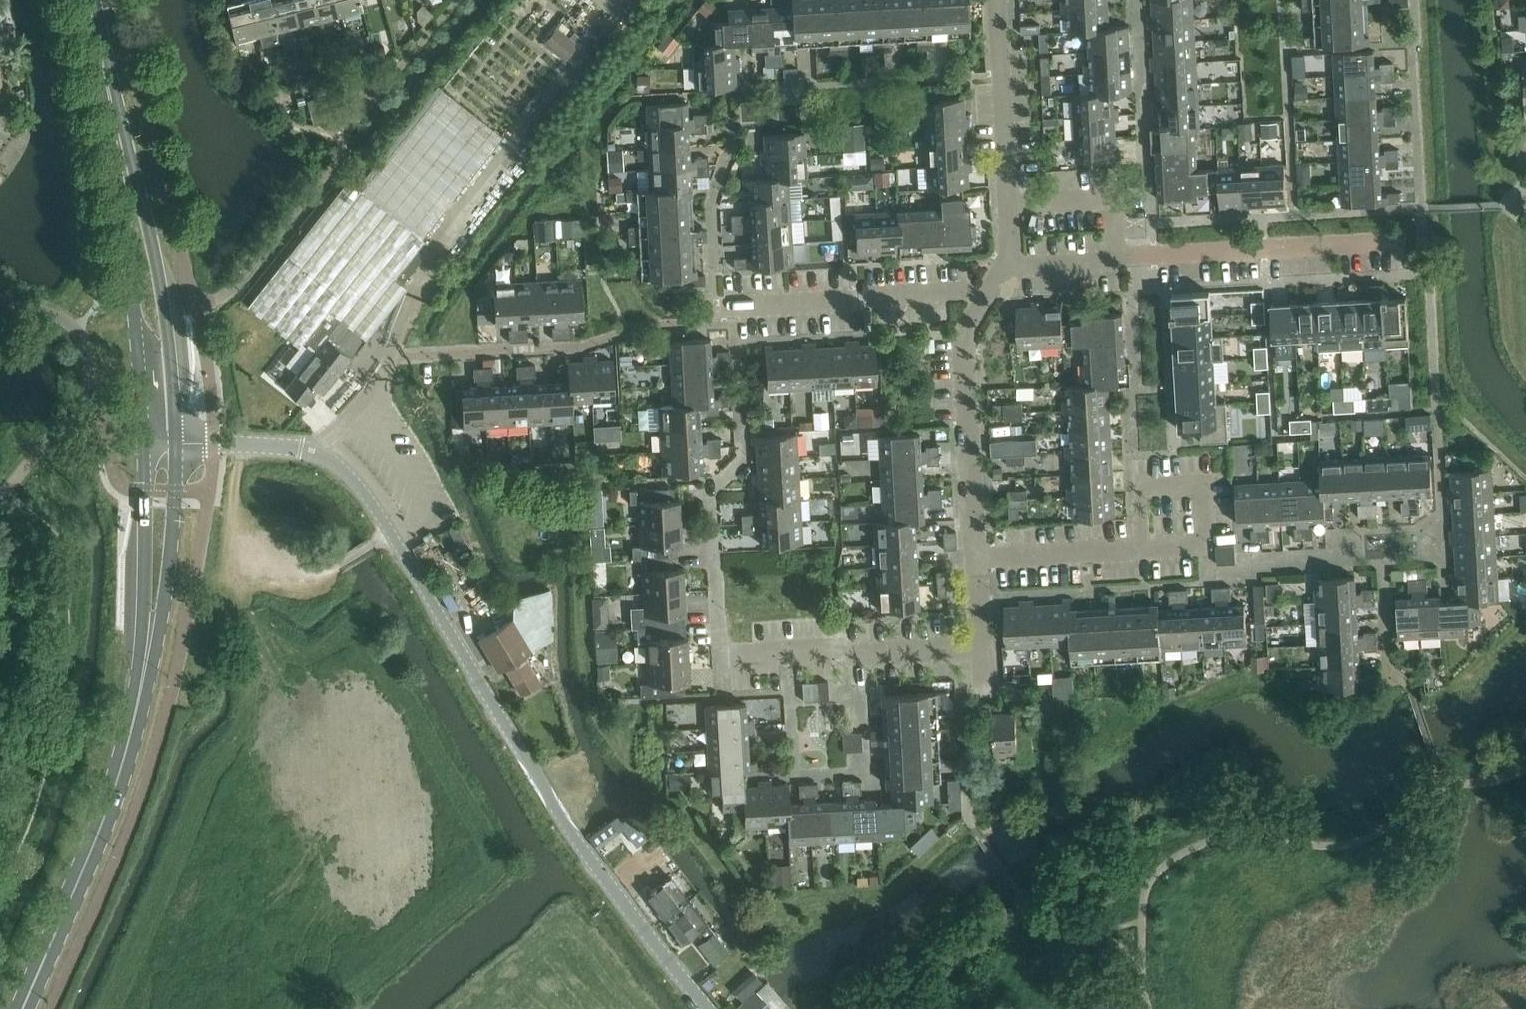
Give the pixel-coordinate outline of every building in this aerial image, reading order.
[(249,0),(237,0),(226,3),(236,42),(258,37),(249,0)] [(258,37),(260,37),(262,46),(280,41),(277,32),(279,32),(271,0),(249,0),(258,37)] [(279,32),(300,27),(293,0),(271,0),(279,32)] [(300,27),(321,21),(315,0),(293,0),(300,27)] [(321,21),(342,16),(338,0),(315,0),(321,21)] [(342,16),(364,11),(361,0),(338,0),(342,16)] [(708,0),(699,11),(706,17),(715,6),(708,0)] [(771,8),(774,66),(784,66),(783,53),(780,53),(779,47),(796,46),(795,41),(794,7),(793,0),(791,0),(791,7),(771,8)] [(794,7),(795,41),(804,40),(815,40),(813,0),(793,0),(794,7)] [(815,40),(829,39),(830,55),(839,54),(836,0),(813,0),(815,40)] [(839,54),(847,54),(846,38),(860,37),(858,0),(836,0),(839,54)] [(860,37),(873,36),(874,52),(883,52),(880,0),(858,0),(860,37)] [(883,52),(892,51),(891,35),(903,35),(901,0),(880,0),(883,52)] [(903,35),(916,34),(917,50),(926,49),(923,0),(901,0),(903,35)] [(926,49),(935,49),(934,33),(946,32),(945,0),(923,0),(926,49)] [(946,32),(959,31),(960,47),(970,47),(967,0),(945,0),(946,32)] [(1062,9),(1108,7),(1107,0),(1068,0),(1062,0),(1062,9)] [(1149,21),(1194,19),(1192,0),(1153,0),(1154,14),(1149,15),(1149,21)] [(1303,2),(1303,11),(1319,10),(1320,23),(1363,20),(1362,0),(1342,0),(1303,2)] [(1108,7),(1062,9),(1063,18),(1069,18),(1070,32),(1083,31),(1083,30),(1109,28),(1109,27),(1108,7)] [(771,8),(749,9),(750,43),(751,49),(767,48),(767,54),(764,54),(765,67),(774,66),(771,8)] [(711,23),(712,44),(712,45),(733,44),(750,43),(749,9),(727,10),(728,22),(711,23)] [(1194,19),(1149,21),(1150,28),(1154,28),(1155,42),(1195,40),(1194,19)] [(1363,20),(1320,23),(1321,36),(1305,37),(1305,47),(1370,43),(1370,35),(1364,35),(1363,20)] [(1022,34),(1039,33),(1041,33),(1040,24),(1021,25),(1022,34)] [(1083,30),(1083,31),(1083,39),(1089,38),(1090,51),(1129,49),(1128,26),(1109,27),(1109,28),(1083,30)] [(556,28),(544,43),(565,60),(577,45),(556,28)] [(1048,33),(1041,33),(1039,33),(1041,52),(1049,51),(1048,33)] [(1152,58),(1152,64),(1196,62),(1195,40),(1155,42),(1156,57),(1152,58)] [(693,45),(695,67),(738,65),(738,58),(734,58),(733,44),(712,45),(712,44),(693,45)] [(384,47),(375,50),(379,64),(386,56),(384,47)] [(1085,64),(1085,73),(1131,71),(1129,49),(1090,51),(1091,64),(1085,64)] [(1334,53),(1335,75),(1394,72),(1393,63),(1380,64),(1381,67),(1374,67),(1374,51),(1334,53)] [(1041,57),(1042,76),(1051,75),(1050,57),(1041,57)] [(1196,62),(1152,64),(1152,71),(1157,71),(1158,86),(1197,84),(1196,62)] [(1303,62),(1293,62),(1294,76),(1304,76),(1303,62)] [(738,65),(695,67),(696,90),(735,87),(734,72),(739,72),(738,65)] [(1131,71),(1085,73),(1086,82),(1092,82),(1093,93),(1093,95),(1113,93),(1113,95),(1132,94),(1131,71)] [(1394,72),(1335,75),(1337,97),(1376,95),(1375,79),(1381,79),(1381,82),(1394,82),(1394,72)] [(636,77),(636,92),(649,92),(650,76),(637,75),(636,75),(636,77)] [(1051,75),(1042,76),(1043,94),(1052,94),(1051,75)] [(1154,101),(1154,108),(1199,105),(1197,84),(1158,86),(1159,101),(1154,101)] [(1307,86),(1295,87),(1296,98),(1308,98),(1307,86)] [(969,88),(959,89),(960,99),(970,98),(969,88)] [(1073,94),(1075,117),(1119,114),(1118,108),(1114,108),(1113,95),(1113,93),(1093,95),(1093,93),(1073,94)] [(1376,95),(1337,97),(1338,118),(1396,115),(1396,106),(1383,107),(1383,110),(1377,110),(1376,95)] [(923,102),(924,124),(968,121),(968,114),(964,115),(963,99),(923,102)] [(647,104),(648,127),(706,123),(705,114),(693,115),(693,118),(687,118),(686,102),(647,104)] [(1199,105),(1154,108),(1155,115),(1159,114),(1160,128),(1160,129),(1195,127),(1195,128),(1200,128),(1199,105)] [(1119,114),(1075,117),(1076,139),(1115,137),(1114,122),(1119,122),(1119,114)] [(1396,115),(1338,118),(1339,140),(1378,138),(1378,122),(1384,122),(1384,125),(1397,125),(1396,115)] [(1059,118),(1044,119),(1045,130),(1060,129),(1059,118)] [(968,121),(924,124),(926,146),(965,143),(964,129),(969,128),(968,121)] [(706,123),(648,127),(649,148),(688,146),(688,130),(694,130),(694,133),(707,133),(706,123)] [(1252,123),(1240,124),(1241,140),(1253,139),(1252,123)] [(1277,123),(1261,124),(1262,138),(1278,137),(1277,123)] [(864,149),(863,125),(849,125),(850,150),(864,149)] [(1160,129),(1160,128),(1151,129),(1152,152),(1157,152),(1158,171),(1161,171),(1161,172),(1198,170),(1195,128),(1195,127),(1160,129)] [(1306,129),(1297,129),(1298,140),(1307,140),(1306,129)] [(760,151),(761,158),(805,155),(804,133),(764,135),(765,150),(760,151)] [(1115,137),(1076,139),(1077,161),(1121,159),(1121,151),(1116,151),(1115,137)] [(1378,138),(1339,140),(1340,162),(1398,158),(1398,149),(1385,150),(1385,153),(1379,154),(1378,138)] [(965,143),(926,146),(927,167),(971,164),(971,158),(966,158),(965,143)] [(688,146),(649,148),(651,170),(708,166),(708,157),(695,158),(695,161),(689,161),(688,146)] [(609,151),(607,151),(609,172),(611,172),(623,171),(622,150),(609,151)] [(865,152),(855,153),(856,165),(866,164),(865,152)] [(805,155),(761,158),(761,164),(766,164),(767,178),(767,179),(787,178),(787,179),(806,178),(805,155)] [(882,157),(870,157),(871,169),(883,168),(882,157)] [(1398,158),(1340,162),(1341,183),(1381,181),(1380,166),(1386,165),(1386,168),(1399,168),(1398,158)] [(971,164),(927,167),(928,189),(968,187),(967,172),(971,171),(971,164)] [(1284,165),(1262,166),(1264,206),(1279,205),(1279,209),(1287,209),(1284,165)] [(651,170),(652,190),(652,191),(685,189),(691,189),(690,173),(696,173),(696,176),(709,176),(708,166),(651,170)] [(1262,166),(1240,167),(1243,211),(1250,211),(1250,207),(1264,206),(1262,166)] [(1240,167),(1218,169),(1220,208),(1236,207),(1236,212),(1243,211),(1240,167)] [(1161,172),(1161,171),(1158,171),(1159,200),(1174,199),(1174,204),(1181,204),(1181,199),(1199,198),(1199,192),(1215,191),(1214,169),(1198,170),(1161,172)] [(859,176),(846,177),(847,190),(860,189),(859,176)] [(611,178),(609,178),(609,192),(621,192),(620,177),(611,178)] [(1305,177),(1298,178),(1298,186),(1311,185),(1311,182),(1305,177)] [(748,187),(749,202),(789,199),(787,179),(787,178),(767,179),(767,178),(743,179),(744,187),(748,187)] [(308,339),(318,347),(327,337),(352,357),(366,339),(407,288),(394,278),(424,240),(349,180),(248,306),(262,317),(301,348),(308,339)] [(1381,181),(1341,183),(1343,206),(1401,203),(1400,192),(1388,193),(1388,196),(1382,197),(1381,181)] [(642,201),(643,213),(686,211),(686,196),(691,195),(691,189),(685,189),(652,191),(652,190),(626,192),(626,201),(642,201)] [(962,192),(940,194),(941,209),(943,249),(971,247),(970,233),(975,233),(974,225),(970,226),(969,208),(963,208),(962,192)] [(839,196),(830,197),(831,208),(840,207),(839,196)] [(731,215),(731,224),(790,221),(789,199),(749,202),(750,217),(744,218),(744,214),(731,215)] [(941,209),(898,212),(900,251),(899,251),(899,256),(923,255),(922,250),(943,249),(941,209)] [(628,227),(628,236),(688,233),(686,211),(643,213),(644,226),(628,227)] [(898,212),(876,213),(879,257),(886,256),(885,251),(899,251),(900,251),(898,212)] [(879,257),(876,213),(854,214),(856,254),(871,253),(872,257),(879,257)] [(555,219),(533,220),(534,238),(535,241),(556,240),(556,237),(555,219)] [(581,219),(561,220),(562,237),(582,235),(581,219)] [(840,220),(832,220),(832,230),(841,229),(840,220)] [(790,221),(731,224),(732,234),(745,233),(745,230),(751,229),(752,245),(791,242),(790,221)] [(688,233),(628,236),(629,245),(645,244),(646,256),(689,254),(688,233)] [(791,242),(752,245),(752,260),(746,261),(746,257),(733,258),(734,268),(792,265),(791,242)] [(696,276),(695,268),(690,269),(689,254),(646,256),(646,269),(630,270),(631,280),(668,278),(677,277),(686,277),(690,277),(690,276),(696,276)] [(705,275),(696,276),(696,286),(705,285),(705,275)] [(696,286),(696,276),(690,276),(690,277),(686,277),(687,286),(696,286)] [(668,278),(668,287),(678,287),(677,277),(668,278)] [(678,287),(687,286),(686,277),(677,277),(678,287)] [(581,280),(558,281),(562,339),(571,339),(570,326),(567,326),(567,320),(583,319),(581,280)] [(558,281),(537,282),(539,321),(555,321),(555,327),(552,327),(552,340),(562,339),(558,281)] [(537,282),(515,283),(519,342),(528,341),(527,328),(524,328),(523,322),(539,321),(537,282)] [(519,342),(515,283),(493,284),(495,324),(511,323),(512,329),(508,329),(509,342),(519,342)] [(1172,318),(1174,318),(1174,317),(1212,315),(1210,292),(1172,294),(1173,313),(1171,313),(1172,318)] [(1383,297),(1383,299),(1384,299),(1387,347),(1410,345),(1407,297),(1388,299),(1388,296),(1383,297)] [(1383,299),(1361,300),(1364,348),(1387,347),(1384,299),(1383,299)] [(1361,300),(1339,301),(1342,349),(1364,348),(1361,300)] [(1252,302),(1252,313),(1266,312),(1265,301),(1252,302)] [(1339,301),(1317,303),(1319,340),(1318,340),(1319,351),(1342,349),(1339,301)] [(1042,346),(1039,302),(1032,303),(1033,307),(1017,308),(1019,347),(1042,346)] [(1046,302),(1039,302),(1042,346),(1064,345),(1062,306),(1046,307),(1046,302)] [(1317,303),(1294,304),(1297,342),(1318,340),(1319,340),(1317,303)] [(1297,342),(1294,304),(1271,305),(1273,343),(1297,342)] [(1083,321),(1068,322),(1069,345),(1085,344),(1121,342),(1124,342),(1123,314),(1108,314),(1108,310),(1101,310),(1101,315),(1083,316),(1083,321)] [(1266,312),(1252,313),(1253,324),(1266,323),(1266,312)] [(1174,317),(1174,318),(1175,340),(1213,338),(1213,337),(1212,315),(1174,317)] [(1213,338),(1175,340),(1176,362),(1214,360),(1214,361),(1224,360),(1223,336),(1213,337),(1213,338)] [(327,337),(318,347),(286,388),(305,404),(316,389),(322,394),(352,357),(327,337)] [(933,338),(924,339),(925,350),(933,350),(933,338)] [(670,342),(671,364),(729,361),(729,351),(716,352),(716,355),(710,356),(709,340),(670,342)] [(859,341),(852,342),(854,386),(877,384),(874,345),(859,346),(859,341)] [(845,347),(830,347),(833,387),(854,386),(852,342),(845,342),(845,347)] [(1121,342),(1085,344),(1086,365),(1122,363),(1122,362),(1125,362),(1124,342),(1121,342)] [(802,349),(787,350),(790,389),(811,388),(809,344),(802,345),(802,349)] [(816,344),(809,344),(811,388),(833,387),(830,347),(816,348),(816,344)] [(790,389),(787,350),(773,351),(772,346),(765,347),(767,391),(790,389)] [(1254,347),(1255,358),(1268,357),(1268,346),(1254,347)] [(630,355),(619,355),(620,364),(630,363),(630,355)] [(583,362),(569,363),(571,402),(572,402),(592,401),(590,357),(583,357),(583,362)] [(597,357),(590,357),(592,401),(615,400),(612,360),(597,361),(597,357)] [(1268,357),(1255,358),(1256,369),(1269,368),(1268,357)] [(1214,360),(1176,362),(1178,385),(1215,382),(1214,361),(1214,360)] [(729,361),(671,364),(672,386),(712,383),(711,368),(717,367),(717,371),(730,370),(729,361)] [(1086,365),(1087,385),(1087,386),(1108,385),(1108,386),(1132,385),(1130,361),(1125,362),(1122,362),(1122,363),(1086,365)] [(564,382),(548,383),(550,423),(573,421),(572,402),(571,402),(569,363),(559,363),(560,376),(563,376),(564,382)] [(520,385),(505,385),(507,425),(529,424),(525,365),(516,366),(517,379),(520,378),(520,385)] [(535,365),(525,365),(529,424),(550,423),(548,383),(533,384),(532,378),(535,378),(535,365)] [(492,367),(482,368),(486,426),(507,425),(505,385),(489,386),(489,380),(492,380),(492,367)] [(486,426),(482,368),(473,368),(474,381),(477,381),(477,387),(461,388),(463,427),(486,426)] [(1215,382),(1178,385),(1179,407),(1217,405),(1217,404),(1215,382)] [(712,383),(672,386),(673,406),(673,407),(717,405),(718,406),(732,405),(731,394),(719,395),(719,398),(713,399),(712,383)] [(1063,401),(1064,409),(1109,407),(1108,386),(1108,385),(1087,386),(1087,385),(1068,386),(1069,400),(1063,401)] [(1034,388),(1018,389),(1018,399),(1035,399),(1034,388)] [(1257,392),(1258,403),(1271,402),(1270,391),(1257,392)] [(1400,396),(1389,397),(1390,410),(1401,409),(1400,396)] [(1390,410),(1389,397),(1379,397),(1379,410),(1390,410)] [(1345,412),(1345,399),(1334,400),(1335,413),(1345,412)] [(1355,399),(1345,399),(1345,412),(1356,412),(1355,399)] [(1271,402),(1258,403),(1258,413),(1271,413),(1271,402)] [(1004,404),(1004,413),(1023,412),(1023,403),(1004,404)] [(1217,405),(1179,407),(1180,430),(1201,429),(1202,443),(1229,442),(1227,403),(1217,404),(1217,405)] [(659,407),(660,429),(700,427),(699,412),(705,411),(705,415),(718,414),(718,406),(717,405),(673,407),(673,406),(659,407)] [(878,406),(858,407),(858,426),(878,425),(879,425),(879,424),(878,406)] [(1109,407),(1064,409),(1064,418),(1070,418),(1071,431),(1110,429),(1109,407)] [(828,412),(814,412),(814,429),(829,429),(828,412)] [(1023,412),(1004,413),(1005,421),(1024,420),(1023,412)] [(1431,414),(1406,416),(1407,431),(1432,429),(1431,414)] [(848,416),(844,420),(844,429),(857,428),(856,415),(848,416)] [(1363,418),(1352,419),(1353,430),(1363,429),(1363,418)] [(1312,419),(1301,420),(1302,433),(1313,432),(1312,419)] [(1302,433),(1301,420),(1290,420),(1291,433),(1302,433)] [(811,421),(799,422),(800,430),(812,429),(811,421)] [(1332,422),(1320,422),(1321,432),(1333,432),(1332,422)] [(620,425),(610,426),(611,440),(621,440),(620,425)] [(1022,425),(1012,426),(1013,434),(1022,434),(1022,425)] [(700,427),(660,429),(662,451),(720,448),(719,438),(707,439),(707,442),(701,443),(700,427)] [(949,427),(935,427),(936,437),(949,437),(949,427)] [(1066,444),(1066,453),(1111,450),(1110,429),(1071,431),(1072,444),(1066,444)] [(756,444),(757,459),(797,456),(796,434),(751,437),(752,444),(756,444)] [(843,435),(842,435),(842,444),(843,444),(853,443),(853,434),(843,435)] [(879,436),(880,458),(938,455),(938,446),(919,447),(918,434),(879,436)] [(992,457),(1007,456),(1026,455),(1038,454),(1037,439),(991,442),(992,457)] [(720,448),(662,451),(663,473),(702,471),(702,455),(708,454),(708,458),(720,457),(720,448)] [(1111,450),(1066,453),(1067,462),(1073,461),(1073,474),(1113,472),(1111,450)] [(548,452),(534,453),(535,464),(549,463),(548,452)] [(938,455),(880,458),(881,480),(921,478),(920,465),(939,464),(938,455)] [(1026,455),(1007,456),(1007,465),(1026,464),(1026,455)] [(1430,455),(1408,456),(1412,514),(1420,514),(1420,501),(1416,501),(1416,495),(1432,494),(1430,455)] [(754,474),(754,480),(798,478),(797,456),(757,459),(758,473),(754,474)] [(1408,456),(1387,457),(1389,497),(1405,496),(1405,502),(1402,502),(1403,515),(1412,514),(1408,456)] [(1387,457),(1365,458),(1368,517),(1378,516),(1377,503),(1374,504),(1373,498),(1389,497),(1387,457)] [(1365,458),(1343,460),(1345,499),(1361,498),(1361,504),(1358,505),(1359,517),(1368,517),(1365,458)] [(1320,461),(1322,480),(1323,480),(1325,519),(1334,519),(1333,506),(1330,506),(1330,500),(1345,499),(1343,460),(1320,461)] [(1448,487),(1449,494),(1493,491),(1491,469),(1478,470),(1478,464),(1465,464),(1466,470),(1452,471),(1453,487),(1448,487)] [(1002,468),(993,468),(993,479),(1002,478),(1002,468)] [(1068,487),(1069,496),(1114,494),(1113,472),(1073,474),(1074,487),(1068,487)] [(850,474),(840,475),(841,482),(850,482),(850,474)] [(798,478),(754,480),(754,487),(759,487),(760,502),(799,500),(798,478)] [(921,478),(881,480),(882,501),(941,498),(940,489),(922,490),(921,478)] [(1323,480),(1322,480),(1301,481),(1304,539),(1314,539),(1314,526),(1310,526),(1310,520),(1325,519),(1323,480)] [(1301,481),(1280,482),(1282,522),(1298,521),(1298,527),(1295,527),(1296,540),(1304,539),(1301,481)] [(1280,482),(1258,483),(1261,542),(1271,541),(1270,528),(1267,529),(1267,523),(1282,522),(1280,482)] [(1261,542),(1258,483),(1236,485),(1238,524),(1254,523),(1255,529),(1252,529),(1252,542),(1261,542)] [(638,504),(639,525),(680,523),(679,500),(669,501),(668,489),(629,491),(630,504),(638,504)] [(1009,491),(1009,499),(1028,498),(1028,490),(1009,491)] [(600,491),(590,492),(590,502),(601,501),(600,491)] [(1493,491),(1449,494),(1449,501),(1454,501),(1454,515),(1494,513),(1493,491)] [(1114,494),(1069,496),(1069,505),(1075,505),(1076,518),(1115,516),(1114,494)] [(941,498),(882,501),(884,522),(884,523),(914,521),(914,522),(923,522),(923,508),(941,507),(941,498)] [(1028,498),(1009,499),(1010,508),(1028,507),(1028,498)] [(742,515),(742,524),(801,521),(799,500),(760,502),(761,517),(755,518),(754,514),(742,515)] [(1451,530),(1451,537),(1495,535),(1494,513),(1454,515),(1455,530),(1451,530)] [(801,521),(742,524),(743,534),(755,533),(755,530),(761,529),(762,546),(802,543),(801,521)] [(874,522),(875,545),(915,543),(914,522),(914,521),(884,523),(884,522),(874,522)] [(680,523),(639,525),(640,546),(632,547),(633,560),(646,559),(672,557),(671,546),(681,545),(680,523)] [(943,533),(943,541),(956,540),(956,532),(943,533)] [(1495,535),(1451,537),(1451,544),(1456,544),(1457,558),(1496,556),(1495,535)] [(956,540),(943,541),(944,550),(957,549),(956,540)] [(915,543),(875,545),(877,567),(916,565),(915,543)] [(1235,544),(1226,545),(1226,554),(1236,554),(1235,544)] [(1216,545),(1217,555),(1226,554),(1226,545),(1216,545)] [(610,546),(591,547),(591,549),(592,560),(592,562),(611,561),(610,546)] [(1226,554),(1217,555),(1217,564),(1227,564),(1226,554)] [(1236,554),(1226,554),(1227,564),(1236,563),(1236,554)] [(1453,573),(1453,580),(1497,578),(1496,556),(1457,558),(1457,573),(1453,573)] [(641,571),(643,593),(684,591),(683,569),(673,569),(672,557),(646,559),(647,571),(641,571)] [(602,564),(592,564),(592,576),(603,576),(602,564)] [(916,565),(877,567),(878,588),(917,586),(916,565)] [(936,572),(937,585),(946,584),(945,572),(936,572)] [(1315,579),(1317,601),(1375,598),(1374,589),(1362,589),(1362,593),(1356,593),(1355,577),(1315,579)] [(1421,637),(1418,578),(1409,579),(1409,592),(1413,592),(1413,598),(1397,599),(1399,638),(1421,637)] [(1427,578),(1418,578),(1421,637),(1443,636),(1442,602),(1441,596),(1425,597),(1425,591),(1428,591),(1427,578)] [(1497,578),(1453,580),(1454,587),(1458,587),(1459,601),(1459,602),(1480,601),(1499,600),(1497,578)] [(1281,583),(1267,584),(1268,600),(1282,599),(1281,583)] [(946,584),(937,585),(938,597),(947,597),(946,584)] [(1254,586),(1255,595),(1264,594),(1264,585),(1254,586)] [(917,586),(878,588),(879,611),(919,608),(917,586)] [(1217,606),(1201,607),(1203,647),(1225,646),(1221,587),(1212,588),(1213,601),(1216,600),(1217,606)] [(1231,587),(1221,587),(1225,646),(1247,644),(1245,605),(1229,606),(1229,600),(1232,600),(1231,587)] [(1188,589),(1178,590),(1182,648),(1203,647),(1201,607),(1186,608),(1185,602),(1189,602),(1188,589)] [(1174,609),(1158,610),(1160,650),(1161,650),(1182,648),(1178,590),(1169,590),(1170,603),(1173,603),(1174,609)] [(634,611),(632,616),(633,628),(637,628),(650,627),(650,628),(676,626),(675,614),(685,614),(684,591),(643,593),(643,608),(638,608),(634,611)] [(1264,594),(1255,595),(1255,604),(1265,603),(1264,594)] [(1375,598),(1317,601),(1318,623),(1358,620),(1357,605),(1363,605),(1363,608),(1375,607),(1375,598)] [(1063,604),(1049,605),(1051,644),(1071,643),(1073,643),(1071,615),(1072,615),(1071,599),(1063,599),(1063,604)] [(1029,645),(1027,601),(1020,602),(1020,606),(1005,607),(1007,647),(1029,645)] [(1034,601),(1027,601),(1029,645),(1051,644),(1049,605),(1034,606),(1034,601)] [(1459,601),(1442,602),(1443,636),(1465,634),(1464,624),(1481,623),(1480,601),(1459,602),(1459,601)] [(1265,603),(1255,604),(1256,613),(1265,613),(1265,603)] [(1158,610),(1136,611),(1138,655),(1152,654),(1152,660),(1162,659),(1161,650),(1160,650),(1158,610)] [(1136,611),(1114,612),(1117,662),(1126,661),(1125,656),(1138,655),(1136,611)] [(1114,612),(1093,614),(1095,657),(1108,657),(1108,662),(1117,662),(1114,612)] [(1265,613),(1256,613),(1256,623),(1264,622),(1265,622),(1266,622),(1265,613)] [(1073,643),(1071,643),(1073,664),(1082,664),(1082,658),(1095,657),(1093,614),(1072,615),(1071,615),(1073,643)] [(595,618),(593,618),(594,628),(595,628),(606,627),(605,617),(595,618)] [(478,639),(498,671),(505,667),(521,693),(540,682),(524,655),(531,651),(512,619),(478,639)] [(1358,620),(1318,623),(1319,644),(1377,641),(1377,632),(1358,633),(1358,620)] [(1256,623),(1252,623),(1252,639),(1265,639),(1265,622),(1264,622),(1256,623)] [(645,641),(646,662),(688,660),(686,637),(677,638),(676,626),(650,628),(650,627),(637,628),(637,641),(645,641)] [(595,632),(597,663),(598,663),(609,662),(608,632),(595,632)] [(1377,641),(1319,644),(1320,666),(1360,664),(1359,648),(1365,648),(1365,651),(1378,650),(1377,641)] [(1266,656),(1253,657),(1253,668),(1253,672),(1266,671),(1266,656)] [(688,660),(646,662),(648,683),(640,684),(640,697),(680,695),(679,683),(689,682),(688,660)] [(1360,664),(1320,666),(1322,688),(1360,686),(1361,693),(1369,692),(1369,686),(1380,685),(1379,675),(1367,675),(1367,679),(1361,679),(1360,664)] [(598,666),(597,666),(597,668),(598,680),(609,679),(608,666),(598,666)] [(1052,673),(1040,674),(1041,683),(1053,682),(1052,673)] [(828,681),(819,682),(820,700),(829,700),(828,681)] [(812,701),(811,682),(802,683),(803,701),(812,701)] [(819,682),(811,682),(812,701),(820,700),(819,682)] [(1176,687),(1165,687),(1165,696),(1174,696),(1176,695),(1176,687)] [(1023,689),(1013,689),(1014,702),(1024,701),(1023,689)] [(887,704),(888,718),(931,716),(930,703),(947,702),(946,692),(881,696),(881,704),(887,704)] [(705,706),(707,728),(753,725),(753,719),(746,720),(745,703),(705,706)] [(1031,706),(1015,707),(1015,712),(992,713),(995,754),(1017,753),(1018,763),(1034,762),(1031,706)] [(931,716),(888,718),(889,740),(948,737),(948,728),(932,729),(931,716)] [(753,725),(707,728),(708,750),(747,747),(747,732),(754,731),(753,725)] [(842,733),(843,742),(852,742),(852,732),(842,733)] [(861,732),(852,732),(852,742),(861,741),(861,732)] [(948,737),(889,740),(890,762),(939,760),(939,758),(933,758),(933,746),(949,745),(948,737)] [(861,741),(852,742),(853,751),(862,751),(861,741)] [(852,742),(843,742),(843,752),(853,751),(852,742)] [(747,747),(708,750),(709,772),(743,770),(756,769),(755,762),(748,763),(747,747)] [(885,776),(886,782),(891,782),(940,779),(939,760),(890,762),(891,776),(885,776)] [(743,770),(709,772),(710,793),(721,793),(722,809),(743,808),(744,808),(743,788),(744,788),(743,770)] [(689,773),(669,773),(669,789),(690,789),(689,773)] [(940,779),(891,782),(886,782),(886,784),(887,784),(887,788),(891,788),(892,804),(892,805),(914,803),(914,804),(932,803),(931,782),(940,781),(940,779)] [(960,780),(948,780),(948,795),(960,795),(960,780)] [(771,781),(764,782),(767,826),(788,825),(789,825),(787,804),(789,804),(787,785),(772,786),(771,781)] [(846,801),(830,802),(833,841),(854,840),(851,781),(842,782),(842,795),(846,795),(846,801)] [(860,781),(851,781),(854,840),(877,838),(875,805),(874,799),(858,800),(858,794),(861,794),(860,781)] [(744,808),(743,808),(744,827),(767,826),(764,782),(758,782),(758,787),(744,788),(743,788),(744,808)] [(817,783),(808,784),(811,842),(833,841),(830,802),(815,803),(815,796),(818,796),(817,783)] [(789,825),(788,825),(789,844),(811,842),(808,784),(798,784),(799,797),(802,797),(803,803),(789,804),(787,804),(789,825)] [(892,804),(875,805),(877,838),(898,837),(898,826),(915,825),(914,804),(914,803),(892,805),(892,804)] [(931,828),(922,836),(930,845),(939,837),(931,828)] [(644,896),(662,920),(688,900),(670,876),(644,896)] [(877,876),(869,876),(870,884),(878,884),(877,876)] [(791,877),(774,878),(775,890),(791,889),(792,889),(791,877)] [(688,900),(662,920),(681,944),(697,931),(704,940),(698,945),(712,964),(728,952),(688,900)] [(743,981),(733,990),(743,1001),(753,991),(743,981)] [(741,1008),(771,1008),(757,994),(741,1008)]
